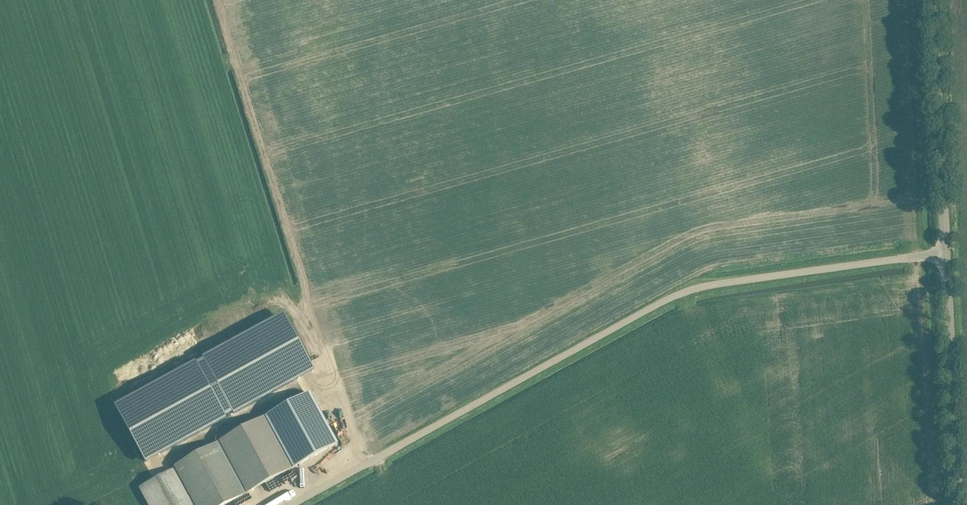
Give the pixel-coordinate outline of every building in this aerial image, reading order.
[(283,318),(118,408),(147,462),(312,371),(283,318)] [(336,445),(309,396),(139,489),(147,504),(226,504),(336,445)]
